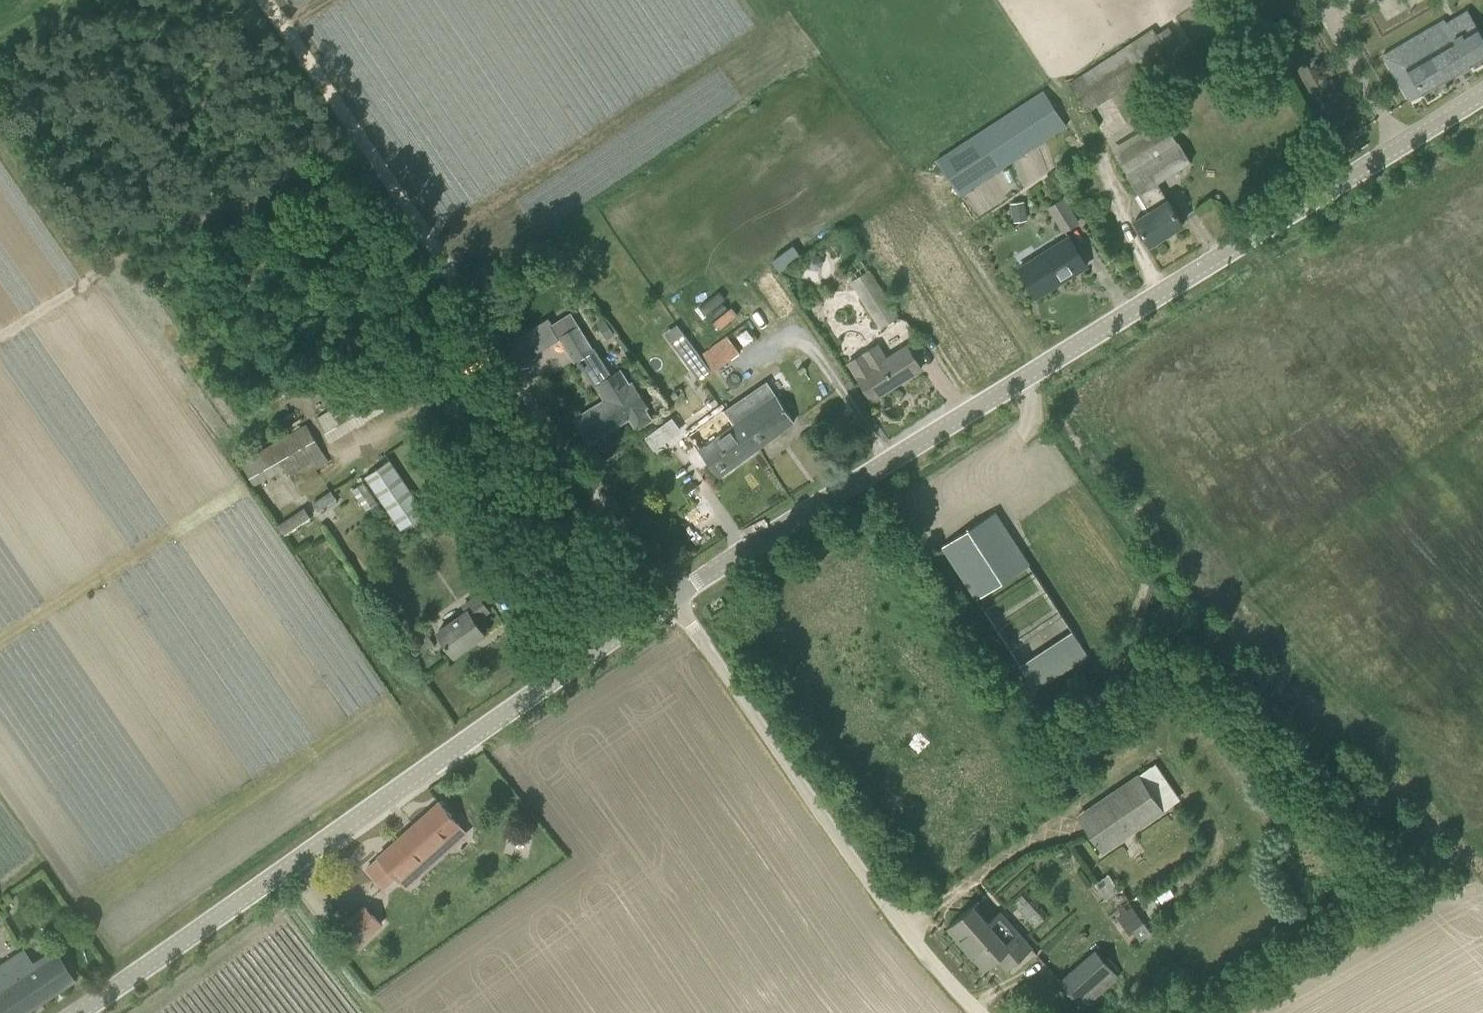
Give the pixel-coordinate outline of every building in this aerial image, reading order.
[(1448,79),(1482,58),(1482,37),(1476,25),(1455,38),(1444,20),(1383,55),(1410,101),(1448,79)] [(1087,112),(1088,111),(1172,56),(1154,29),(1069,84),(1087,112)] [(1044,90),(937,160),(960,195),(1067,125),(1044,90)] [(1158,182),(1190,162),(1192,161),(1179,141),(1178,141),(1166,122),(1115,154),(1127,172),(1126,173),(1139,194),(1143,191),(1154,209),(1135,220),(1150,244),(1183,223),(1169,200),(1168,200),(1158,182)] [(1065,231),(1065,230),(1078,222),(1063,198),(1050,207),(1065,231)] [(1019,268),(1037,296),(1088,266),(1070,237),(1019,268)] [(881,289),(877,291),(865,273),(853,281),(882,327),(899,317),(881,289)] [(675,342),(702,379),(713,370),(701,354),(686,333),(675,342)] [(741,351),(728,334),(701,354),(713,370),(714,371),(741,351)] [(849,362),(872,399),(922,368),(908,346),(887,359),(878,345),(849,362)] [(590,444),(609,431),(630,417),(637,429),(653,419),(646,408),(650,406),(634,381),(630,383),(622,369),(596,385),(605,400),(593,408),(574,420),(590,444)] [(388,407),(404,398),(390,374),(375,383),(388,407)] [(760,446),(794,421),(769,383),(727,413),(735,424),(743,437),(750,432),(760,446)] [(315,414),(326,436),(381,410),(374,397),(369,399),(364,390),(315,414)] [(329,461),(307,423),(241,461),(255,485),(284,468),(288,476),(313,461),(317,468),(329,461)] [(719,476),(759,446),(760,446),(750,432),(743,437),(735,424),(722,434),(714,423),(692,439),(719,476)] [(365,475),(402,528),(426,512),(390,459),(365,475)] [(331,489),(313,502),(319,511),(338,498),(331,489)] [(549,496),(541,502),(549,513),(557,507),(549,496)] [(304,506),(278,524),(285,534),(311,516),(304,506)] [(943,545),(943,546),(954,562),(975,597),(1028,563),(995,511),(943,545)] [(489,609),(479,595),(464,605),(468,611),(438,631),(455,654),(485,633),(475,619),(489,609)] [(435,643),(419,618),(398,630),(414,656),(435,643)] [(1087,652),(1072,630),(1019,665),(1033,687),(1087,652)] [(1103,851),(1164,810),(1140,774),(1099,802),(1112,821),(1092,835),(1103,851)] [(460,825),(441,801),(380,855),(380,856),(368,868),(384,887),(397,876),(400,879),(460,825)] [(1103,897),(1118,887),(1109,872),(1093,881),(1103,897)] [(1119,908),(1124,931),(1141,927),(1136,904),(1119,908)] [(365,905),(338,929),(355,947),(381,923),(365,905)] [(1003,953),(1013,965),(1033,948),(1000,911),(988,922),(973,905),(948,926),(985,969),(1003,953)] [(1094,941),(1058,973),(1081,999),(1117,968),(1094,941)] [(72,979),(55,952),(33,966),(23,951),(0,966),(0,1012),(21,1012),(72,979)]
